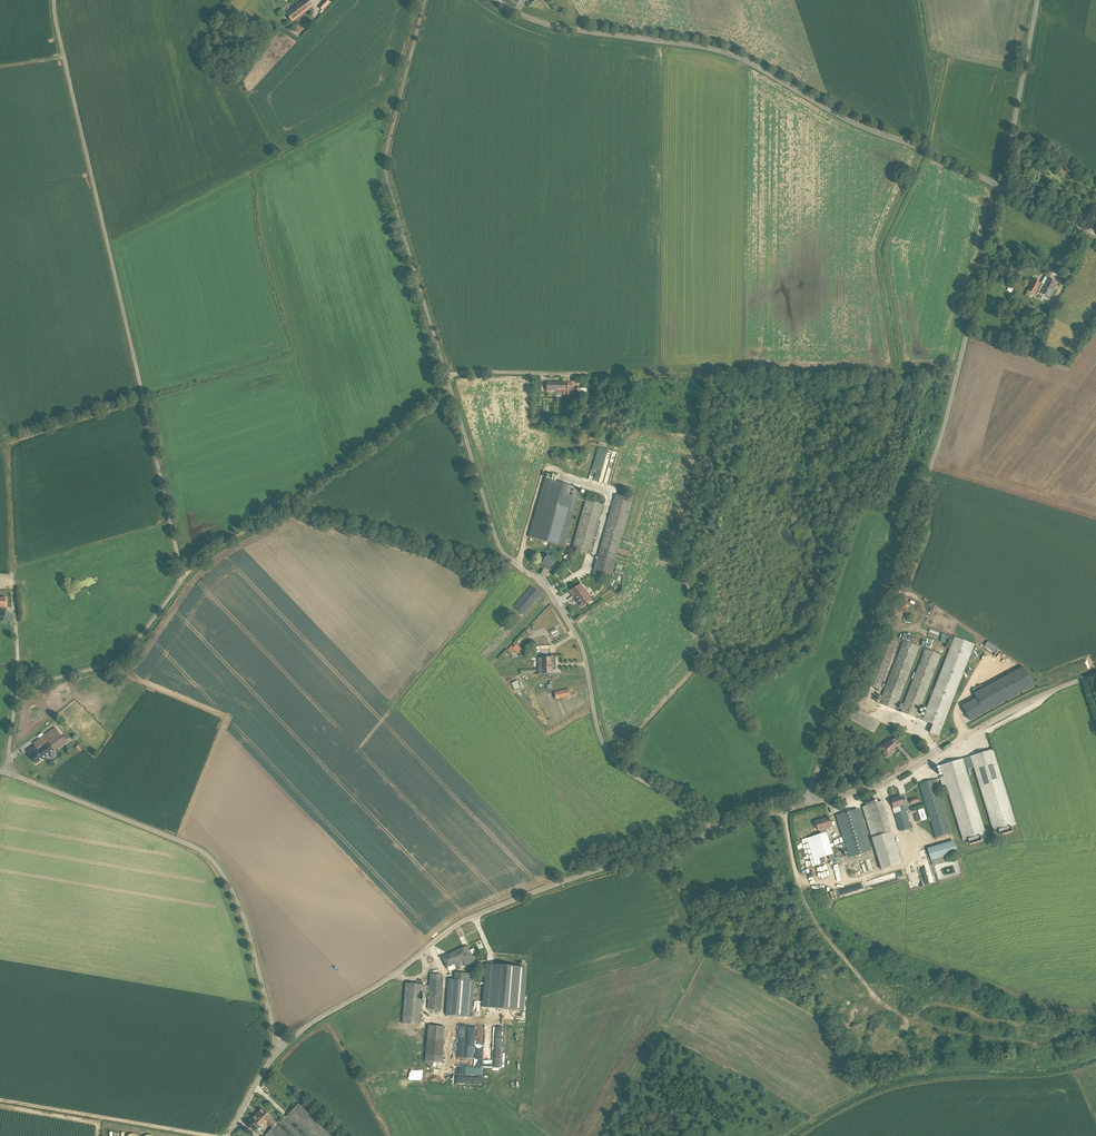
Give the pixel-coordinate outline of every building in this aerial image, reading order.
[(313,6),(308,0),(304,0),(285,14),(291,22),(313,6)] [(240,71),(236,77),(240,80),(245,73),(240,71)] [(1052,270),(1050,275),(1059,279),(1061,274),(1052,270)] [(1043,295),(1049,298),(1058,283),(1048,278),(1047,278),(1045,277),(1041,284),(1033,280),(1028,291),(1039,297),(1038,298),(1041,300),(1042,299),(1043,297),(1042,296),(1043,295)] [(567,395),(572,395),(572,383),(546,383),(546,391),(551,391),(551,392),(555,392),(555,393),(555,398),(561,398),(561,393),(567,393),(567,395)] [(608,465),(612,450),(597,447),(589,480),(609,485),(614,466),(608,465)] [(579,489),(545,479),(528,537),(563,547),(579,489)] [(624,497),(615,495),(593,570),(594,570),(593,573),(595,574),(596,571),(611,575),(631,503),(629,502),(630,499),(628,499),(627,501),(623,500),(624,497)] [(603,504),(585,499),(571,549),(580,552),(579,554),(582,555),(582,553),(589,554),(603,504)] [(547,555),(540,564),(548,569),(550,566),(551,567),(556,561),(547,555)] [(580,584),(569,592),(573,598),(574,597),(581,607),(592,600),(585,589),(584,590),(580,584)] [(514,607),(523,615),(540,595),(531,587),(514,607)] [(545,626),(531,631),(533,638),(547,634),(545,626)] [(884,637),(866,684),(879,690),(898,643),(884,637)] [(974,645),(954,637),(922,720),(933,725),(930,733),(938,737),(974,645)] [(919,647),(903,641),(879,704),(895,710),(919,647)] [(514,643),(507,650),(509,652),(512,649),(517,654),(521,649),(516,644),(514,643)] [(941,656),(925,649),(901,712),(921,720),(922,719),(917,717),(941,656)] [(538,658),(538,674),(552,674),(552,664),(551,664),(551,657),(538,658)] [(963,707),(971,720),(1035,687),(1024,667),(975,694),(978,699),(963,707)] [(516,681),(511,684),(514,690),(515,690),(515,691),(519,689),(519,688),(520,687),(518,681),(516,681)] [(569,689),(554,692),(554,695),(554,697),(555,697),(555,698),(570,696),(569,689)] [(874,733),(879,724),(855,710),(849,720),(874,733)] [(84,727),(90,731),(96,722),(91,718),(84,727)] [(27,752),(35,764),(65,743),(55,727),(33,743),(34,746),(27,752)] [(877,748),(880,752),(883,750),(884,752),(883,753),(886,758),(890,755),(891,755),(895,752),(893,750),(900,744),(896,738),(890,742),(890,741),(888,742),(887,741),(882,745),(882,744),(877,748)] [(1016,825),(1016,824),(993,749),(940,766),(943,777),(939,778),(943,789),(946,788),(963,841),(986,834),(966,770),(973,768),(993,831),(993,832),(1016,825)] [(936,838),(952,833),(935,780),(919,784),(936,838)] [(891,798),(900,796),(897,786),(889,788),(891,798)] [(892,809),(894,814),(905,811),(903,806),(900,796),(890,799),(893,808),(892,809)] [(882,801),(862,808),(881,870),(901,864),(882,801)] [(917,823),(928,819),(924,808),(913,812),(917,823)] [(858,809),(835,816),(849,858),(871,851),(858,809)] [(894,814),(900,832),(910,828),(905,811),(894,814)] [(812,837),(818,859),(823,857),(828,856),(833,854),(826,833),(827,832),(826,830),(830,829),(830,828),(832,827),(829,817),(824,819),(823,820),(821,821),(820,820),(815,822),(818,831),(819,831),(820,834),(812,837)] [(807,839),(815,866),(825,863),(823,857),(818,859),(812,837),(807,839)] [(958,853),(954,841),(927,848),(932,865),(945,862),(944,857),(958,853)] [(896,871),(896,872),(884,876),(885,880),(902,875),(901,872),(903,871),(902,870),(896,871)] [(840,895),(864,889),(863,883),(839,889),(840,895)] [(465,966),(474,962),(467,946),(442,957),(447,968),(449,972),(455,968),(456,970),(459,969),(458,967),(464,965),(465,966)] [(485,964),(482,1007),(519,1010),(519,1011),(519,1010),(523,1010),(527,968),(526,967),(500,965),(497,958),(496,958),(499,965),(485,964)] [(471,1017),(475,975),(454,973),(453,979),(448,979),(444,1015),(471,1017)] [(441,981),(441,975),(430,974),(429,985),(405,983),(401,1023),(419,1025),(422,994),(427,994),(426,997),(428,997),(427,1009),(440,1010),(443,981),(441,981)] [(442,1063),(445,1027),(427,1026),(425,1062),(442,1063)] [(460,1074),(483,1075),(483,1055),(475,1055),(475,1058),(465,1058),(466,1027),(458,1027),(458,1045),(454,1045),(453,1053),(457,1053),(456,1058),(458,1058),(457,1066),(460,1066),(460,1074)] [(298,1103),(286,1117),(306,1135),(332,1135),(298,1103)] [(267,1123),(272,1128),(276,1123),(261,1109),(252,1119),(255,1122),(252,1125),(258,1131),(261,1129),(267,1123)] [(285,1117),(279,1124),(292,1135),(305,1135),(285,1117)] [(276,1123),(272,1128),(264,1135),(265,1135),(291,1135),(276,1123)]
